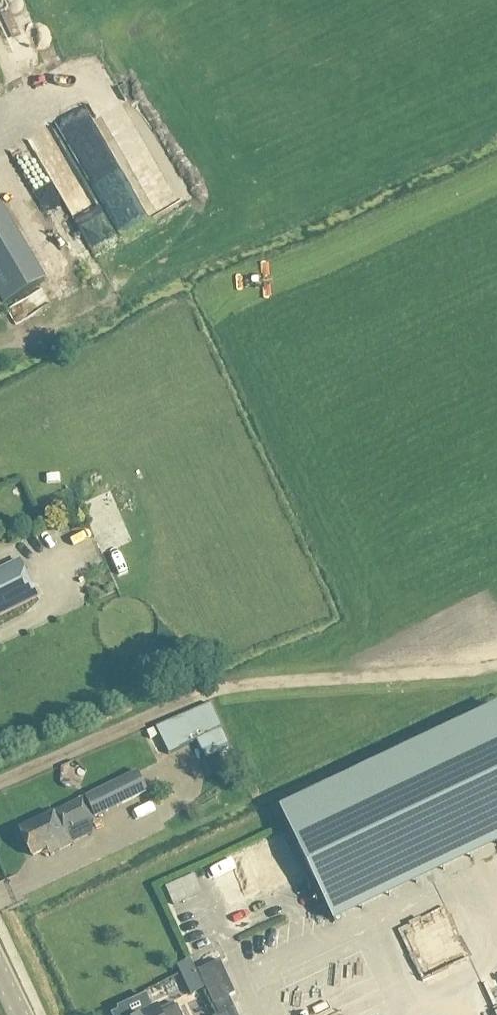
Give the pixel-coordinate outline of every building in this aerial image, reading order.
[(121,225),(180,196),(111,58),(83,72),(95,96),(61,113),(108,206),(91,215),(98,229),(117,219),(121,225)] [(17,128),(27,153),(42,147),(32,123),(17,128)] [(0,204),(0,306),(45,280),(0,204)] [(38,597),(20,562),(0,572),(0,616),(38,597)] [(211,710),(197,714),(193,703),(170,711),(178,734),(215,722),(211,710)] [(281,810),(334,922),(496,844),(496,707),(281,810)] [(137,772),(85,798),(94,818),(147,792),(137,772)] [(72,844),(65,831),(92,818),(82,798),(19,829),(32,856),(56,844),(59,850),(72,844)] [(229,996),(235,993),(220,960),(197,971),(217,1014),(226,1010),(227,1012),(222,1014),(238,1014),(229,996)] [(121,1014),(181,1014),(177,1005),(160,1013),(156,1005),(151,1008),(145,996),(118,1009),(121,1014)]
